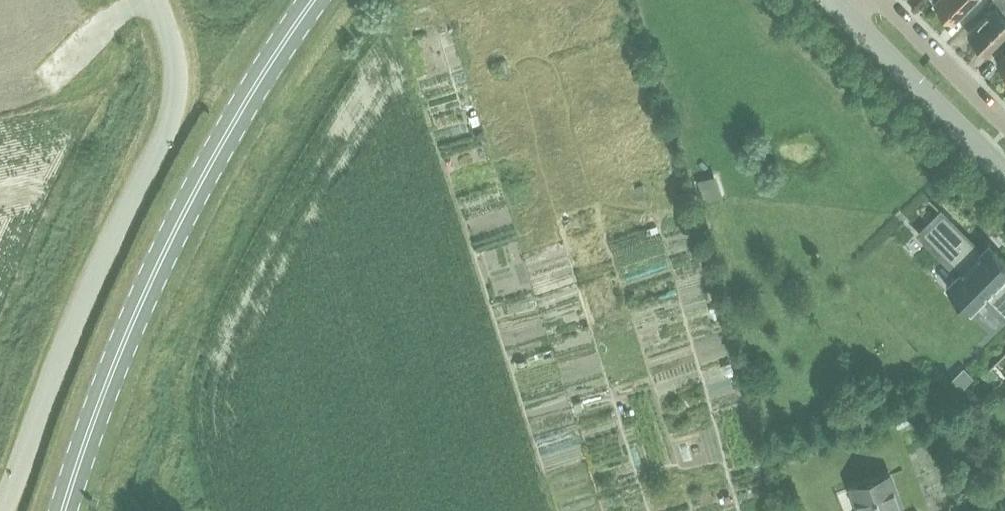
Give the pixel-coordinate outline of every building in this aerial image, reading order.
[(935,0),(946,12),(953,19),(973,0),(935,0)] [(1004,14),(1004,13),(1004,7),(1003,5),(1004,3),(1004,0),(991,0),(988,3),(993,7),(968,32),(977,40),(975,42),(983,50),(985,49),(987,51),(1004,32),(1004,14)] [(996,60),(1004,68),(1002,70),(1004,73),(1004,52),(996,60)] [(506,58),(497,60),(501,72),(509,70),(506,58)] [(477,114),(470,116),(473,124),(480,122),(477,114)] [(718,176),(698,182),(704,201),(723,196),(718,176)] [(644,184),(636,186),(639,194),(646,191),(644,184)] [(923,232),(946,255),(961,270),(963,272),(951,284),(956,289),(954,291),(971,309),(986,295),(1004,315),(1004,258),(996,249),(989,256),(982,249),(958,225),(946,213),(944,211),(923,232)] [(710,310),(708,311),(710,319),(717,317),(715,309),(714,306),(709,307),(710,310)] [(963,367),(952,378),(961,387),(972,376),(963,367)] [(890,473),(852,486),(861,510),(903,510),(890,473)]
